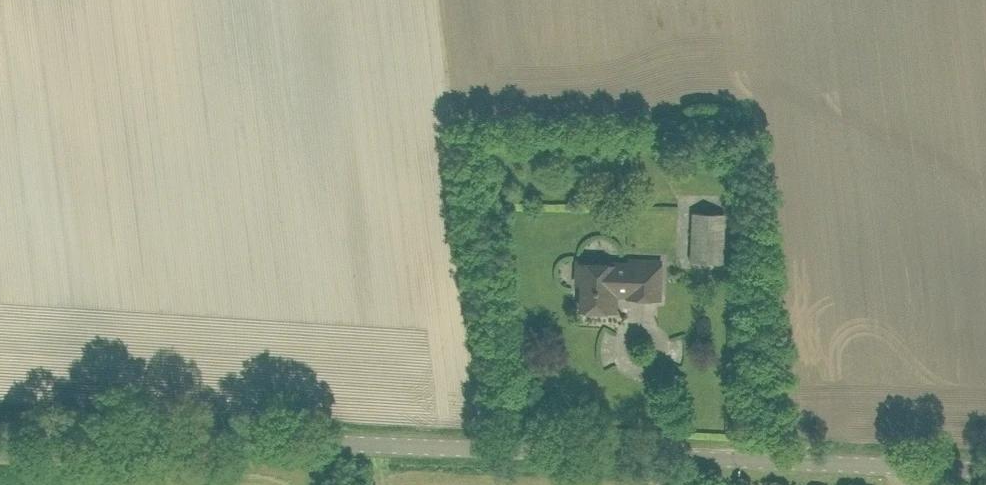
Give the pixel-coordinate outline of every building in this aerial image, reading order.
[(690,262),(723,264),(726,213),(692,212),(690,262)] [(658,299),(660,262),(629,260),(628,264),(577,262),(576,285),(581,285),(580,310),(615,312),(615,297),(658,299)]
